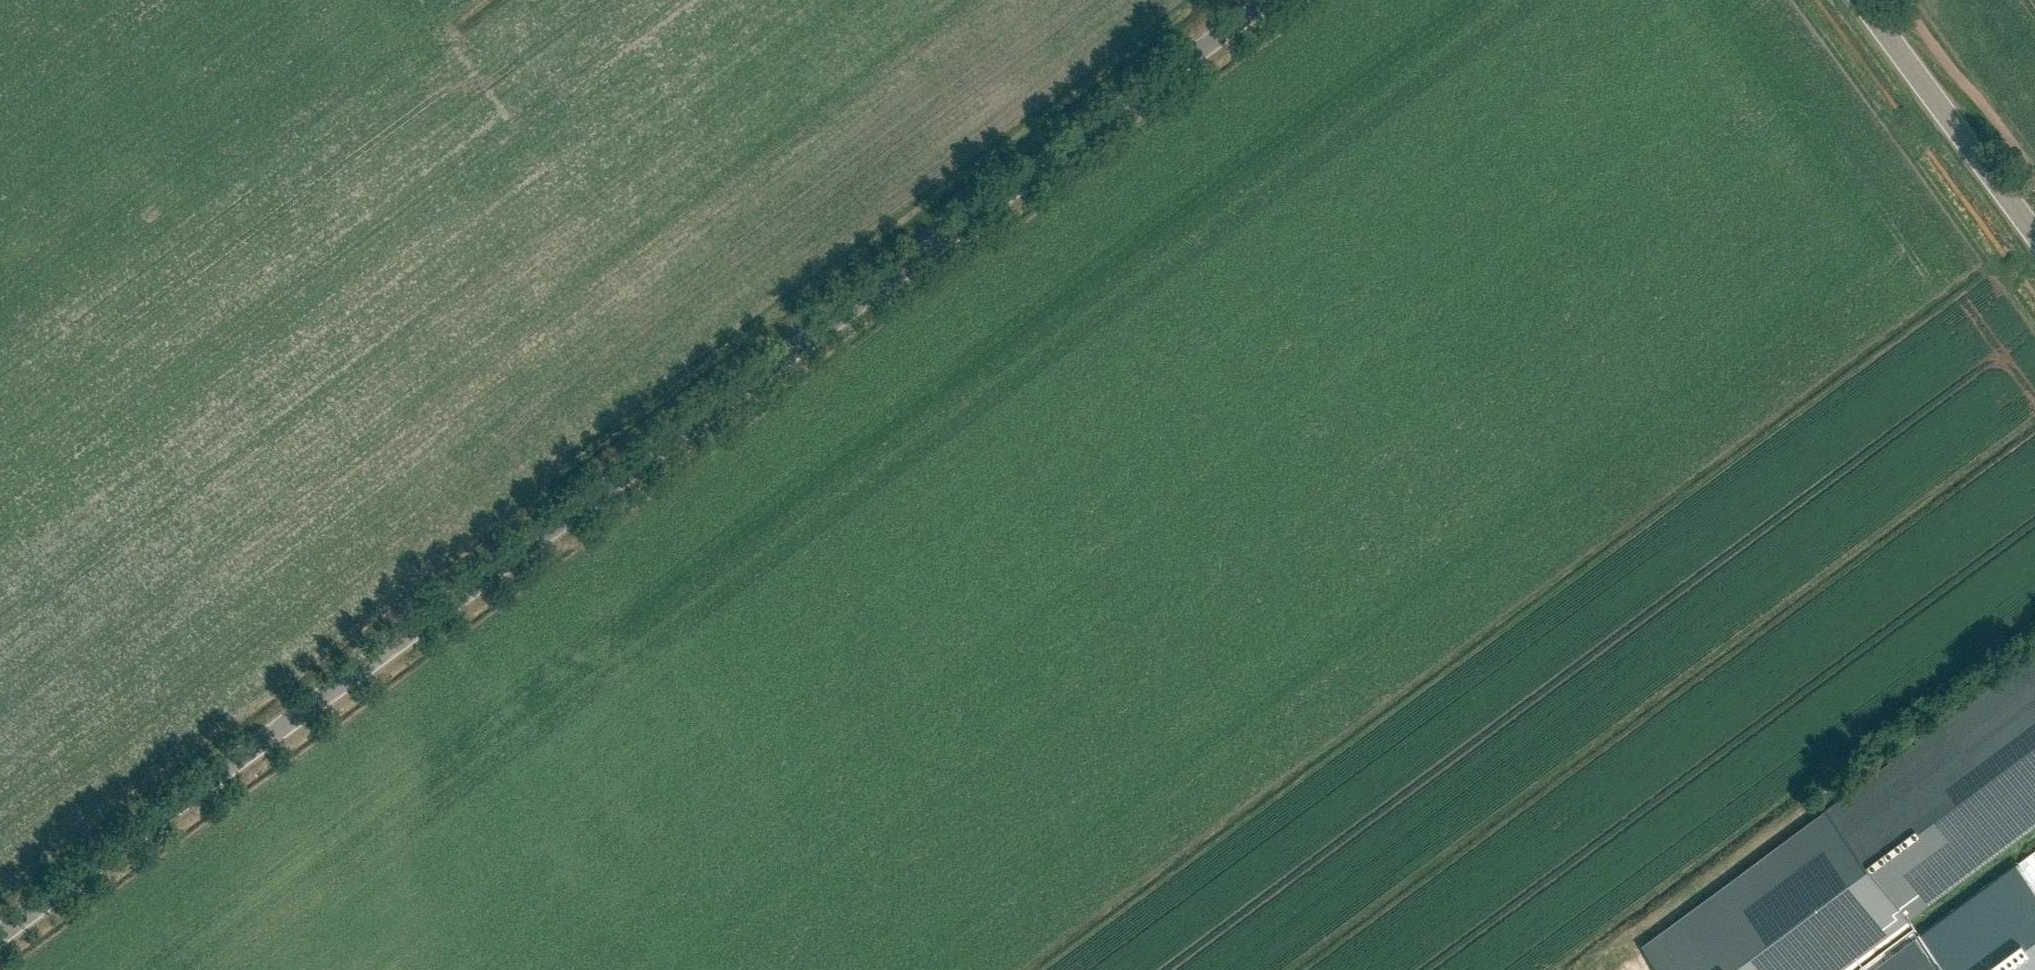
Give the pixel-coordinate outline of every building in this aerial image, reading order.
[(1826,807),(1843,831),(1907,917),(2034,823),(2034,653),(1826,807)] [(1919,933),(1946,969),(2034,969),(2034,848),(1919,933)]
